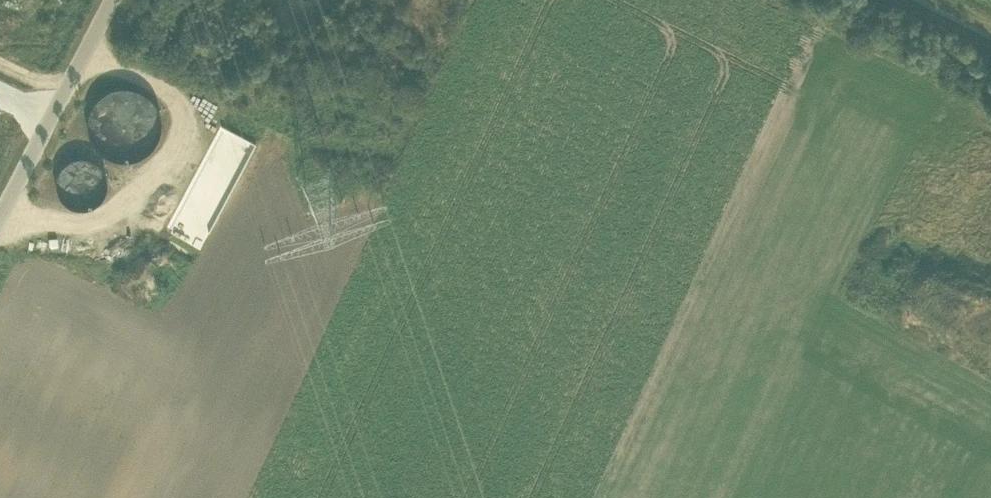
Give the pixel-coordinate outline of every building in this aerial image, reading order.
[(161,129),(162,121),(161,114),(158,107),(154,100),(149,95),(143,90),(136,87),(128,86),(121,86),(113,88),(106,91),(100,95),(95,100),(91,107),(89,114),(88,122),(88,129),(90,136),(94,143),(98,149),(104,154),(111,157),(118,159),(125,160),(132,159),(140,157),(146,153),(152,148),(156,142),(159,136),(161,129)] [(59,193),(62,198),(66,202),(71,205),(76,207),(82,208),(87,207),(93,205),(98,202),(102,198),(105,193),(107,187),(108,181),(107,175),(105,169),(101,164),(97,160),(91,157),(85,156),(79,156),(73,157),(68,160),(63,164),(59,169),(57,175),(56,181),(57,187),(59,193)]
